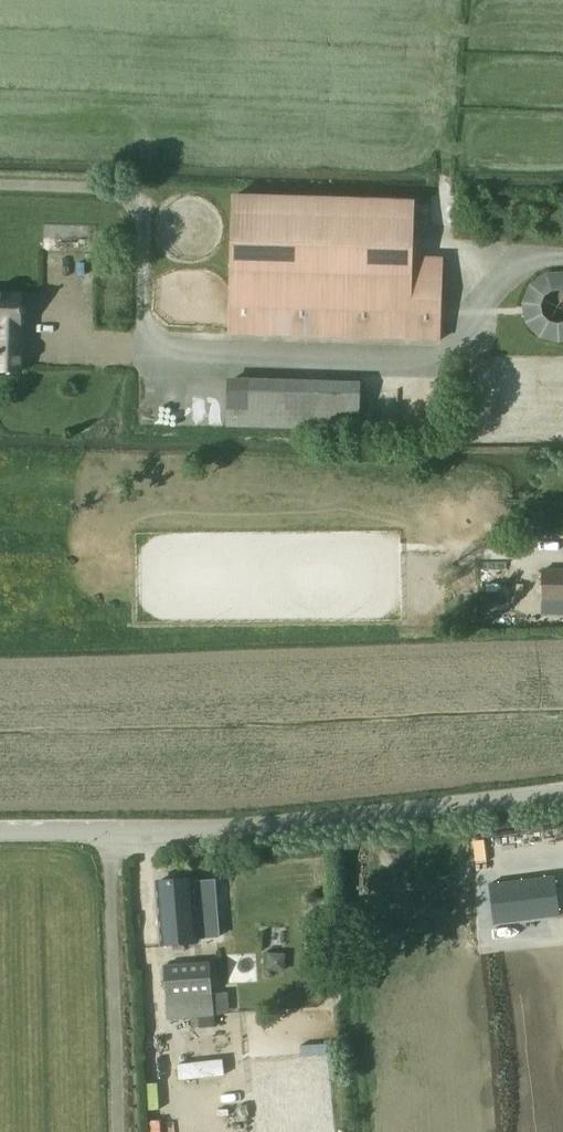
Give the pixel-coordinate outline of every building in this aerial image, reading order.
[(413,203),(232,198),(228,336),(440,341),(442,260),(412,260),(413,203)] [(519,335),(562,338),(562,275),(523,272),(519,335)] [(22,296),(0,295),(0,373),(19,374),(22,296)] [(216,389),(215,423),(351,425),(351,379),(235,377),(235,389),(216,389)] [(562,601),(562,571),(542,570),(542,601),(562,601)] [(555,874),(490,882),(496,924),(561,916),(555,874)] [(193,879),(158,882),(162,944),(198,941),(193,879)] [(164,965),(166,996),(166,997),(167,1019),(215,1016),(213,994),(210,961),(164,965)]
